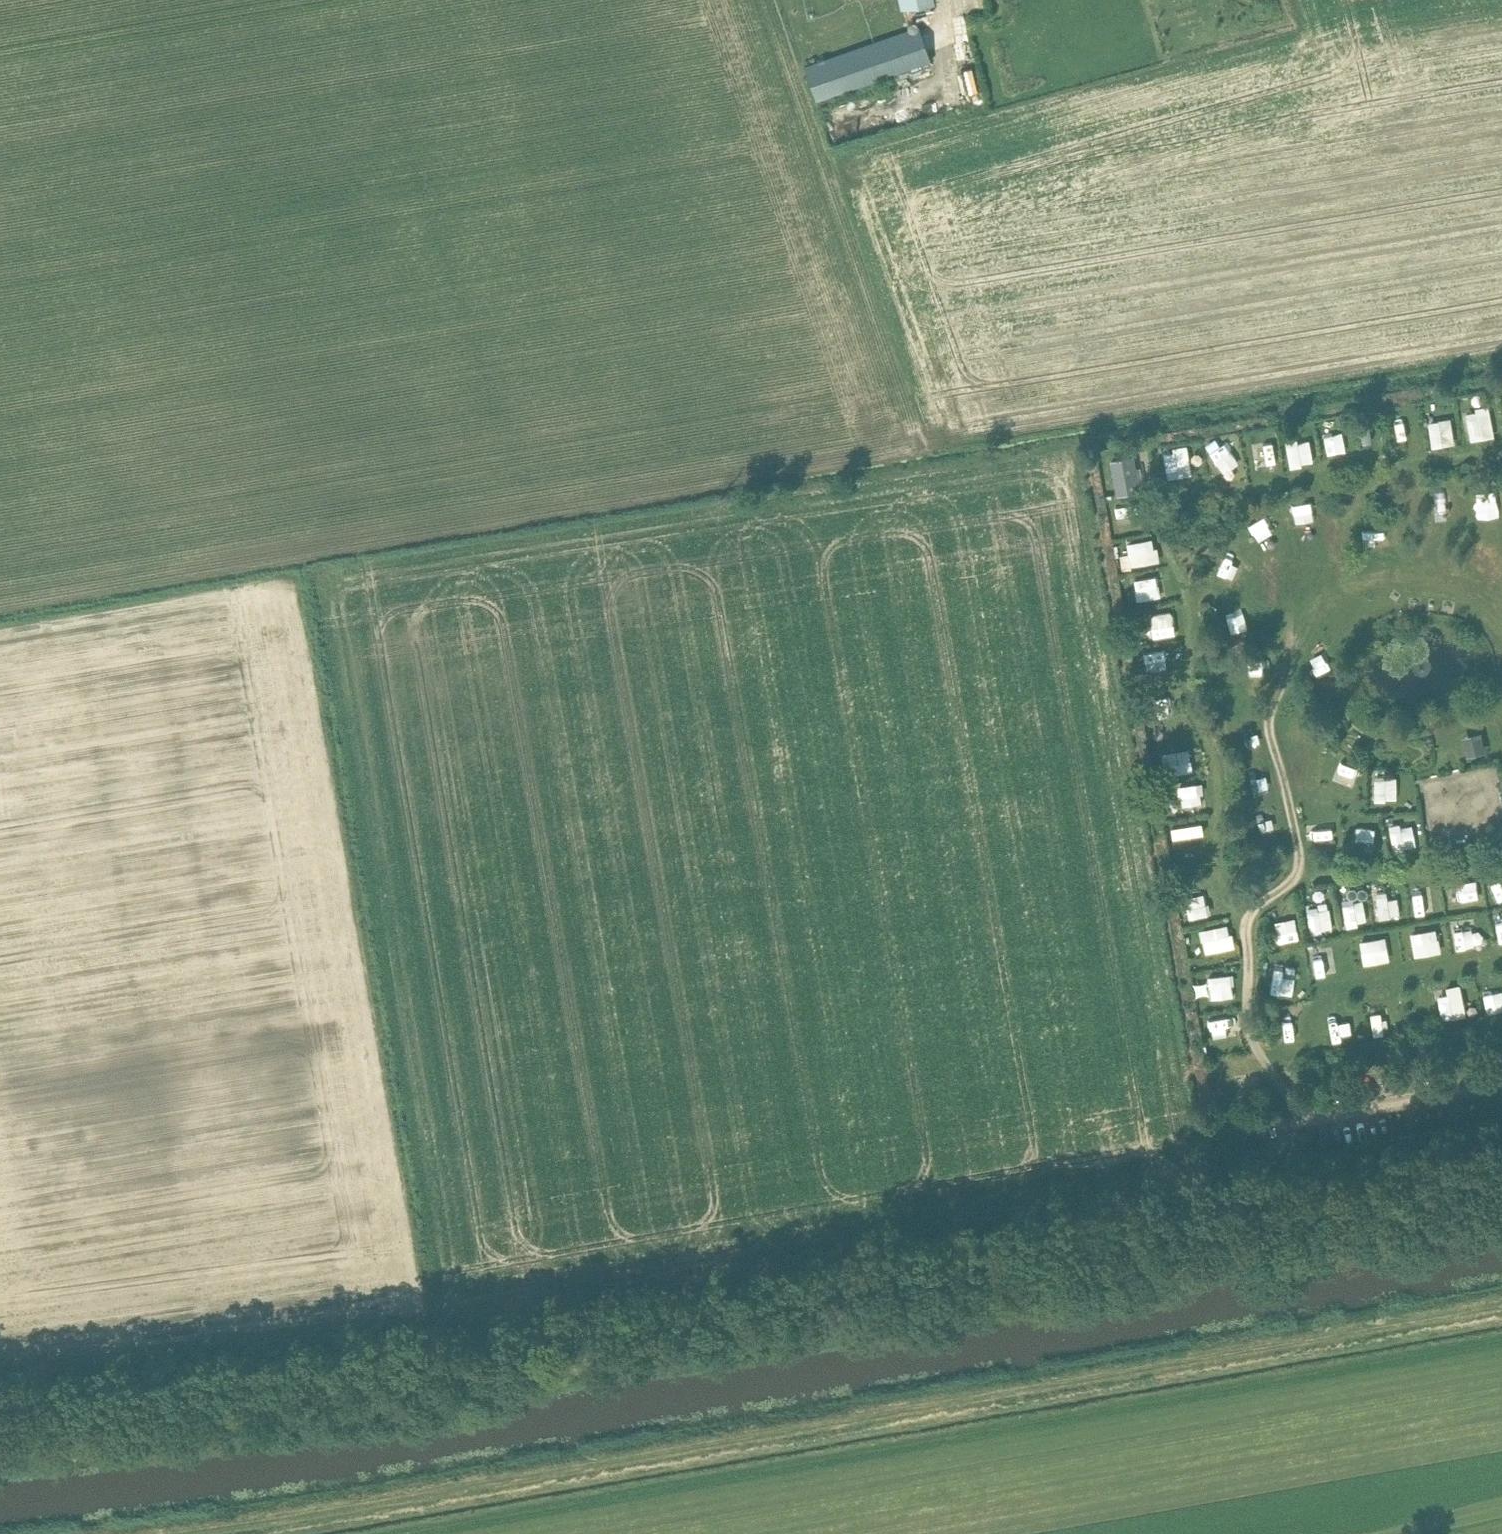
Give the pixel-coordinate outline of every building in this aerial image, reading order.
[(901,9),(929,3),(937,1),(937,0),(899,0),(901,9)] [(804,66),(816,100),(931,60),(919,26),(804,66)] [(1484,408),(1461,411),(1465,441),(1488,438),(1484,408)] [(1429,420),(1434,447),(1457,443),(1452,415),(1429,420)] [(1344,432),(1327,436),(1330,451),(1348,448),(1344,432)] [(1316,434),(1294,438),(1299,463),(1320,459),(1316,434)] [(1250,438),(1229,438),(1230,469),(1251,468),(1250,438)] [(1270,440),(1275,463),(1285,461),(1280,438),(1270,440)] [(1189,468),(1213,467),(1212,443),(1188,444),(1189,468)] [(1109,460),(1115,493),(1135,490),(1129,457),(1109,460)] [(1495,509),(1496,492),(1481,492),(1480,508),(1495,509)] [(1120,524),(1141,521),(1139,501),(1117,504),(1120,524)] [(1298,510),(1299,526),(1316,526),(1316,509),(1298,510)] [(1248,521),(1254,539),(1276,532),(1269,513),(1248,521)] [(1390,539),(1391,523),(1371,522),(1371,539),(1390,539)] [(1129,538),(1132,568),(1157,565),(1154,536),(1129,538)] [(1168,646),(1147,649),(1150,666),(1171,662),(1168,646)] [(1159,739),(1185,738),(1184,715),(1158,716),(1159,739)] [(1189,746),(1161,753),(1166,775),(1195,769),(1189,746)] [(1270,774),(1254,779),(1259,794),(1275,789),(1270,774)] [(1202,786),(1183,788),(1185,810),(1204,808),(1202,786)] [(1275,840),(1286,823),(1269,812),(1257,829),(1275,840)] [(1391,817),(1370,817),(1370,839),(1391,839),(1391,817)] [(1172,824),(1173,836),(1205,834),(1204,822),(1172,824)] [(1445,909),(1464,905),(1460,887),(1441,891),(1445,909)] [(1407,918),(1429,916),(1426,895),(1405,898),(1407,918)] [(1487,918),(1488,940),(1501,939),(1501,917),(1487,918)] [(1299,919),(1277,922),(1280,941),(1301,939),(1299,919)] [(1466,921),(1449,924),(1452,945),(1469,943),(1466,921)] [(1204,926),(1207,950),(1232,946),(1229,923),(1204,926)] [(1411,931),(1415,956),(1441,952),(1438,927),(1411,931)] [(1377,936),(1378,957),(1401,955),(1399,934),(1377,936)] [(1312,949),(1317,969),(1339,964),(1334,944),(1312,949)] [(1346,947),(1348,967),(1365,965),(1363,945),(1346,947)] [(1198,970),(1200,990),(1214,989),(1212,969),(1198,970)] [(1276,997),(1297,996),(1297,971),(1275,972),(1276,997)] [(1231,999),(1213,1000),(1215,1019),(1233,1018),(1231,999)] [(1340,1040),(1356,1039),(1355,1022),(1338,1024),(1340,1040)]
